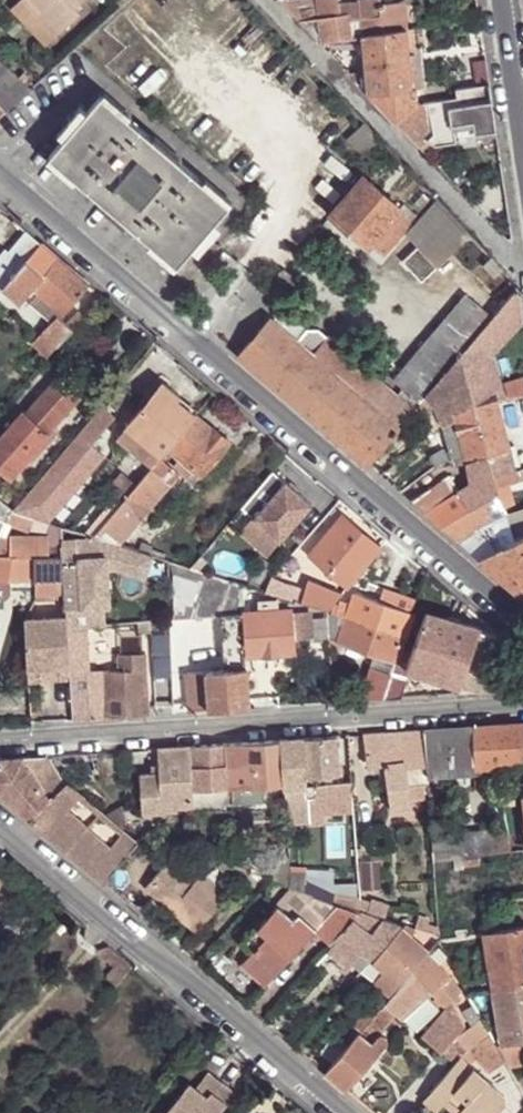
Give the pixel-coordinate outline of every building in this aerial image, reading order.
[(32,0),(18,0),(12,5),(47,44),(56,35),(37,14),(45,8),(41,3),(38,6),(32,0)] [(38,6),(41,3),(45,8),(37,14),(56,35),(81,13),(75,6),(82,0),(32,0),(38,6)] [(298,21),(317,17),(316,2),(326,0),(288,0),(280,1),(298,21)] [(407,29),(402,3),(378,7),(378,1),(357,4),(357,7),(357,11),(341,13),(340,9),(337,0),(326,0),(316,2),(317,17),(298,21),(319,42),(363,36),(407,29)] [(413,90),(407,29),(363,36),(366,71),(368,95),(420,149),(428,141),(434,135),(428,103),(419,105),(416,89),(413,90)] [(8,111),(32,88),(2,61),(0,64),(0,102),(8,111)] [(348,74),(368,95),(366,71),(348,74)] [(456,98),(428,103),(434,135),(428,141),(437,147),(458,144),(455,126),(474,123),(476,135),(497,131),(490,85),(455,90),(456,98)] [(87,113),(64,139),(50,155),(177,264),(192,248),(214,221),(229,204),(101,95),(87,113)] [(8,111),(0,102),(0,118),(8,111)] [(58,134),(64,139),(87,113),(81,107),(58,134)] [(380,137),(365,122),(347,138),(362,154),(380,137)] [(497,131),(476,135),(477,139),(498,136),(497,131)] [(401,208),(364,175),(331,212),(332,214),(369,245),(373,241),(398,212),(401,208)] [(470,233),(440,201),(406,233),(418,245),(437,265),(470,233)] [(410,224),(398,212),(373,241),(386,252),(410,224)] [(358,258),(369,245),(332,214),(321,226),(358,258)] [(220,225),(214,221),(192,248),(197,252),(220,225)] [(27,231),(10,252),(0,263),(0,283),(22,302),(34,288),(38,292),(65,314),(91,285),(67,266),(27,231)] [(437,265),(418,245),(404,259),(423,279),(437,265)] [(10,252),(6,249),(0,256),(0,263),(10,252)] [(502,268),(492,257),(484,264),(494,275),(502,268)] [(462,353),(488,456),(510,449),(488,361),(522,320),(522,307),(521,294),(517,291),(495,316),(462,353)] [(62,319),(65,314),(38,292),(30,301),(53,321),(58,316),(62,319)] [(403,387),(421,402),(426,396),(444,374),(462,353),(495,316),(467,293),(394,378),(403,387)] [(40,349),(50,357),(59,347),(85,316),(80,312),(67,324),(62,319),(58,316),(53,321),(34,343),(40,349)] [(239,353),(368,463),(398,428),(313,355),(297,341),(269,318),(239,353)] [(308,329),(297,341),(313,355),(329,338),(317,328),(308,329)] [(313,355),(398,428),(414,410),(396,395),(329,338),(313,355)] [(31,359),(40,368),(50,357),(40,349),(31,359)] [(462,353),(444,374),(450,395),(468,462),(468,461),(488,456),(462,353)] [(421,402),(419,403),(426,412),(436,405),(450,395),(444,374),(426,396),(421,402)] [(38,454),(58,433),(54,429),(86,397),(65,376),(29,411),(28,409),(0,440),(0,468),(12,478),(31,459),(37,452),(38,454)] [(169,447),(197,413),(180,398),(182,395),(164,380),(127,424),(152,444),(163,454),(169,447)] [(510,386),(512,395),(522,393),(522,383),(510,386)] [(396,395),(414,410),(419,403),(421,402),(403,387),(396,395)] [(450,395),(436,405),(450,456),(453,466),(468,462),(450,395)] [(14,510),(43,519),(105,455),(92,444),(116,416),(103,405),(14,510)] [(214,428),(197,413),(169,447),(181,458),(201,474),(203,476),(231,441),(215,426),(214,428)] [(143,455),(152,444),(127,424),(119,434),(143,455)] [(158,460),(163,454),(152,444),(143,455),(154,465),(158,460)] [(436,464),(450,456),(444,445),(430,454),(436,464)] [(510,449),(488,456),(495,476),(516,470),(510,449)] [(411,500),(442,526),(500,491),(498,486),(495,476),(488,456),(468,461),(473,481),(461,489),(438,503),(429,488),(411,500)] [(201,474),(181,458),(175,465),(195,481),(201,474)] [(174,474),(158,460),(154,465),(153,467),(168,480),(174,474)] [(168,480),(153,467),(147,473),(137,484),(123,501),(122,503),(140,518),(171,482),(168,480)] [(516,470),(495,476),(498,486),(508,483),(522,479),(522,468),(516,470)] [(273,470),(242,507),(255,519),(281,540),(313,503),(273,470)] [(110,490),(123,501),(137,484),(123,473),(110,490)] [(452,474),(429,488),(438,503),(461,489),(452,474)] [(508,483),(513,496),(522,491),(522,479),(508,483)] [(498,486),(500,491),(504,506),(515,502),(513,496),(508,483),(498,486)] [(442,526),(477,556),(513,538),(507,516),(504,506),(500,491),(442,526)] [(13,511),(0,500),(0,520),(7,523),(13,511)] [(140,518),(122,503),(94,536),(119,544),(138,520),(140,518)] [(507,516),(513,538),(522,533),(522,510),(507,516)] [(34,517),(13,511),(7,523),(30,529),(34,517)] [(343,514),(311,553),(349,585),(381,547),(343,514)] [(62,534),(62,526),(34,517),(30,529),(40,529),(62,534)] [(268,555),(281,540),(255,519),(243,532),(268,555)] [(94,536),(62,526),(62,534),(62,545),(63,556),(64,582),(66,596),(67,616),(67,627),(89,626),(106,624),(104,607),(104,605),(97,606),(94,565),(102,564),(106,566),(108,567),(145,577),(152,555),(119,544),(94,536)] [(513,538),(477,556),(522,595),(522,533),(513,538)] [(4,599),(8,597),(11,592),(10,578),(35,577),(34,557),(50,556),(49,536),(10,538),(10,556),(0,556),(0,599),(4,599)] [(0,538),(0,556),(10,556),(10,538),(0,538)] [(63,556),(50,556),(34,557),(35,577),(41,584),(64,582),(63,556)] [(201,556),(191,567),(199,570),(207,561),(201,556)] [(197,618),(207,572),(199,570),(191,567),(173,562),(176,618),(197,618)] [(104,607),(111,606),(108,567),(106,566),(102,564),(94,565),(97,606),(104,605),(104,607)] [(244,613),(242,584),(207,572),(197,618),(222,616),(221,615),(244,613)] [(267,591),(301,602),(306,590),(272,578),(267,591)] [(333,605),(343,593),(309,581),(306,590),(301,602),(328,610),(333,605)] [(41,584),(42,598),(66,596),(64,582),(41,584)] [(252,612),(249,586),(242,584),(244,613),(252,612)] [(368,585),(365,595),(405,607),(408,598),(368,585)] [(404,635),(413,610),(405,607),(365,595),(356,591),(349,608),(347,617),(404,635)] [(259,602),(259,612),(278,610),(277,600),(259,602)] [(330,640),(328,610),(301,602),(301,611),(310,613),(312,634),(309,635),(310,642),(330,640)] [(339,606),(333,605),(332,612),(347,617),(349,608),(340,604),(339,606)] [(244,613),(247,656),(296,652),(295,635),(309,635),(312,634),(310,613),(301,611),(293,612),(293,609),(278,610),(259,612),(252,612),(244,613)] [(456,692),(480,690),(500,637),(480,629),(480,628),(426,609),(415,642),(407,667),(411,669),(459,684),(456,692)] [(332,612),(328,610),(330,640),(338,642),(347,617),(332,612)] [(226,670),(248,668),(247,656),(244,613),(221,615),(222,616),(226,664),(226,670)] [(27,619),(30,668),(70,665),(67,627),(67,616),(27,619)] [(404,638),(404,635),(347,617),(338,642),(376,654),(396,660),(404,638)] [(71,682),(73,720),(150,714),(147,656),(121,656),(121,670),(92,671),(89,626),(67,627),(70,665),(71,680),(71,682)] [(480,690),(496,689),(512,650),(511,648),(507,641),(500,637),(480,690)] [(383,698),(402,696),(411,669),(407,667),(415,642),(404,638),(396,660),(392,672),(383,698)] [(372,666),(392,672),(396,660),(376,654),(372,666)] [(30,668),(30,683),(71,680),(70,665),(30,668)] [(375,698),(383,698),(392,672),(372,666),(361,699),(375,698)] [(210,710),(251,707),(248,668),(226,670),(209,671),(206,671),(210,710)] [(192,712),(210,710),(206,671),(189,672),(192,712)] [(0,693),(0,712),(24,712),(24,693),(0,693)] [(518,722),(426,729),(429,770),(436,769),(445,769),(521,763),(521,760),(518,722)] [(426,729),(365,733),(370,766),(385,764),(392,810),(413,808),(410,784),(429,780),(429,770),(426,729)] [(336,735),(304,738),(306,777),(317,776),(322,776),(322,781),(341,780),(341,774),(339,774),(338,766),(336,735)] [(304,738),(282,739),(284,783),(288,823),(310,822),(308,798),(320,797),(317,776),(306,777),(304,738)] [(284,783),(282,739),(273,740),(228,743),(231,786),(233,803),(240,802),(252,802),(251,786),(262,785),(284,783)] [(193,784),(194,789),(231,786),(228,743),(190,746),(193,784)] [(190,746),(159,748),(160,773),(140,774),(143,812),(178,810),(177,806),(195,806),(194,789),(193,784),(190,746)] [(45,756),(23,758),(33,774),(44,768),(48,774),(55,770),(45,756)] [(30,820),(68,783),(67,782),(64,785),(55,770),(48,774),(44,768),(33,774),(23,758),(1,760),(0,762),(0,793),(30,820)] [(521,772),(521,763),(445,769),(446,775),(521,772)] [(436,769),(429,770),(429,780),(430,792),(437,792),(437,784),(436,769)] [(446,775),(445,769),(436,769),(437,784),(446,783),(446,775)] [(322,776),(317,776),(320,797),(308,798),(310,822),(310,823),(324,822),(324,813),(353,811),(350,779),(341,780),(322,781),(322,776)] [(99,879),(103,883),(138,843),(123,830),(107,817),(68,783),(30,820),(77,860),(78,857),(97,858),(100,859),(101,877),(99,879)] [(194,789),(195,806),(233,803),(231,786),(194,789)] [(123,808),(107,817),(123,830),(123,808)] [(498,851),(513,849),(511,835),(505,835),(504,825),(496,827),(498,851)] [(496,827),(434,836),(436,860),(452,857),(478,854),(498,851),(496,827)] [(197,839),(198,850),(224,860),(237,864),(235,852),(197,839)] [(250,870),(249,851),(235,852),(237,864),(250,870)] [(479,866),(478,854),(452,857),(453,869),(479,866)] [(77,860),(99,879),(101,877),(100,859),(97,858),(78,857),(77,860)] [(290,867),(289,858),(271,859),(272,878),(291,884),(291,883),(290,867)] [(195,881),(170,860),(146,888),(196,931),(229,894),(204,872),(195,881)] [(237,864),(224,860),(221,864),(241,883),(251,870),(250,870),(237,864)] [(378,862),(358,863),(360,890),(379,890),(378,862)] [(306,868),(290,867),(291,883),(305,888),(306,868)] [(355,908),(317,894),(307,905),(301,914),(318,929),(315,931),(332,946),(341,936),(356,919),(362,911),(355,908)] [(296,919),(301,914),(307,905),(296,896),(285,909),(296,919)] [(384,919),(385,920),(390,905),(371,898),(370,901),(366,912),(384,919)] [(354,900),(355,908),(362,911),(361,899),(354,900)] [(361,899),(362,911),(366,912),(370,901),(361,899)] [(318,929),(301,914),(296,919),(285,909),(281,906),(247,943),(256,950),(244,964),(267,986),(315,931),(318,929)] [(366,912),(362,911),(356,919),(373,932),(384,919),(366,912)] [(373,932),(356,919),(341,936),(360,953),(371,960),(401,927),(402,925),(385,920),(384,919),(373,932)] [(428,952),(401,927),(371,960),(384,971),(401,985),(402,983),(428,952)] [(485,932),(494,987),(522,983),(522,927),(485,932)] [(360,953),(341,936),(331,947),(351,963),(360,953)] [(463,989),(430,950),(428,952),(402,983),(421,1003),(428,996),(433,1001),(437,998),(446,1009),(421,1037),(441,1052),(458,1035),(466,1027),(453,1004),(462,997),(458,993),(463,989)] [(389,998),(401,985),(384,971),(373,984),(389,998)] [(421,1003),(402,983),(401,985),(389,998),(386,1001),(383,1004),(395,1014),(402,1020),(421,1003)] [(494,987),(503,1043),(522,1040),(522,983),(494,987)] [(383,1004),(386,1001),(380,996),(376,1001),(382,1006),(383,1004)] [(379,1009),(382,1006),(376,1001),(353,1027),(359,1033),(379,1009)] [(395,1014),(383,1004),(382,1006),(379,1009),(391,1018),(395,1014)] [(391,1018),(379,1009),(359,1033),(370,1043),(391,1018)] [(481,1063),(497,1044),(482,1019),(460,1037),(468,1052),(459,1058),(475,1069),(481,1063)] [(370,1043),(359,1033),(325,1072),(346,1091),(380,1051),(370,1043)] [(460,1037),(458,1035),(441,1052),(452,1051),(459,1058),(468,1052),(460,1037)] [(503,1043),(497,1044),(503,1055),(506,1062),(522,1059),(522,1051),(522,1040),(503,1043)] [(503,1055),(497,1044),(481,1063),(487,1072),(503,1055)] [(475,1069),(459,1058),(431,1090),(446,1104),(475,1069)] [(475,1069),(446,1104),(456,1112),(496,1112),(504,1104),(504,1094),(475,1069)] [(234,1095),(208,1075),(200,1087),(192,1081),(167,1112),(220,1112),(234,1095)] [(446,1104),(431,1090),(423,1099),(439,1112),(446,1104)]
